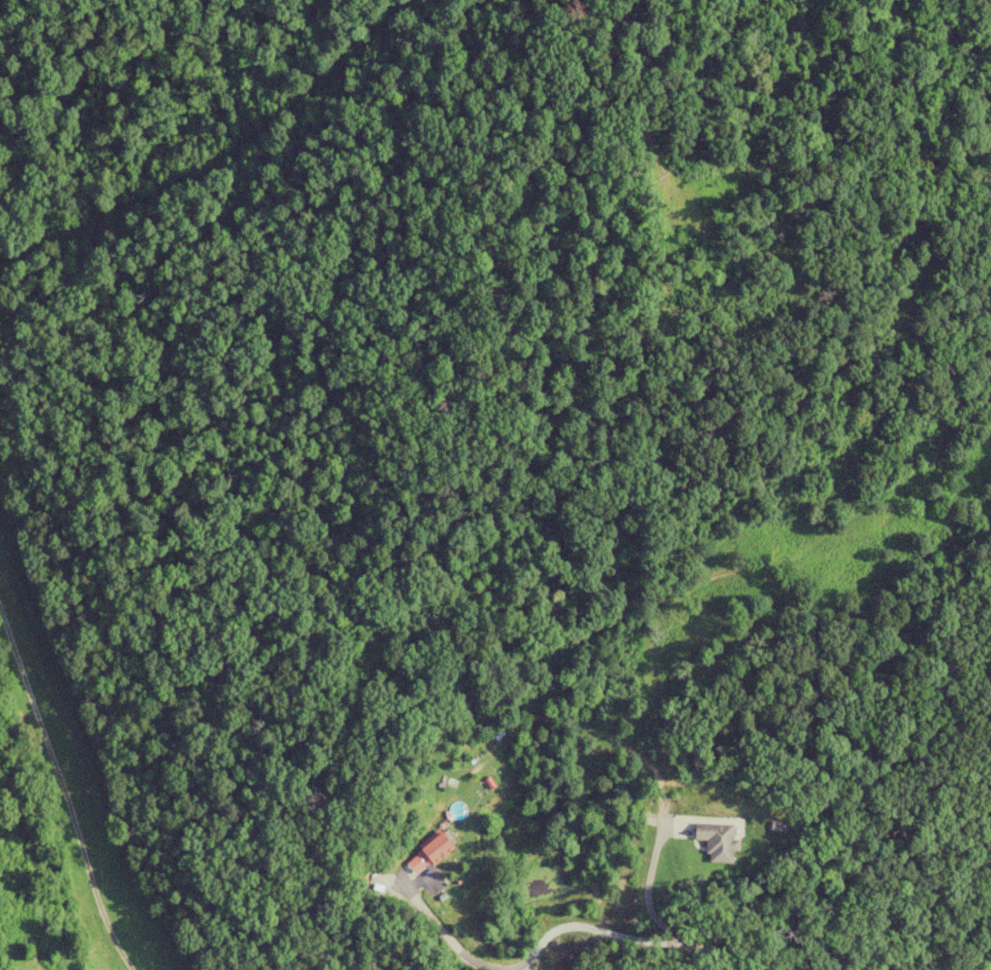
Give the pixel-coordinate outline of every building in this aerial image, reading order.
[(732,825),(694,823),(694,840),(706,841),(705,863),(730,864),(730,851),(737,851),(738,840),(731,840),(732,825)] [(418,850),(432,866),(452,849),(438,833),(418,850)]
